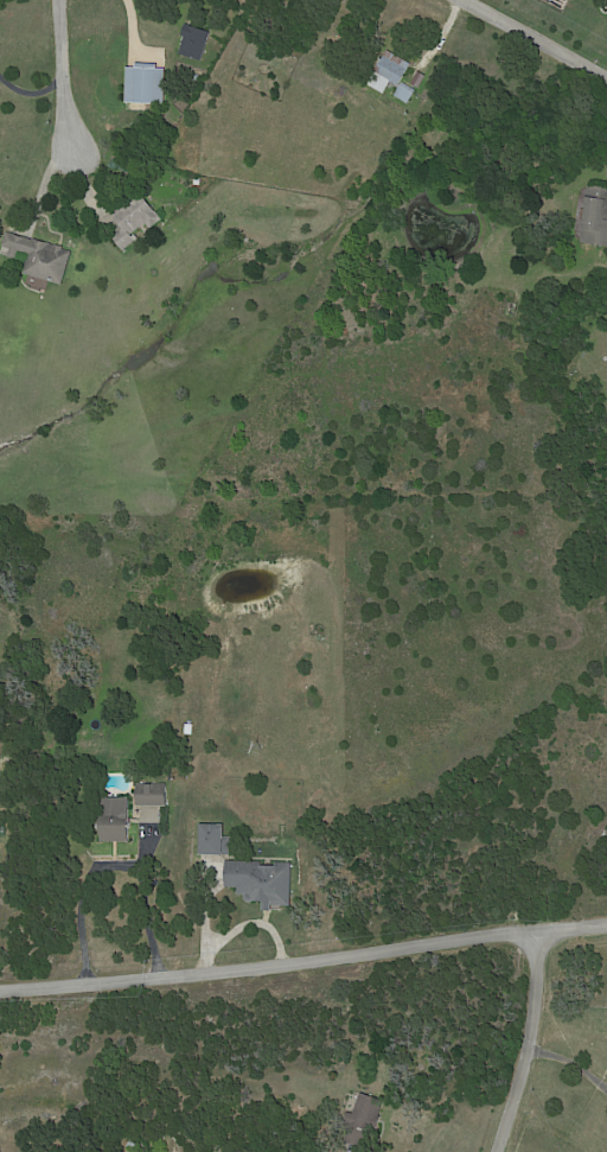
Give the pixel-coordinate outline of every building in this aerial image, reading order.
[(202,62),(179,55),(184,38),(181,37),(184,27),(187,27),(187,26),(210,33),(202,62)] [(273,56),(275,51),(285,55),(282,59),(276,57),(276,58),(273,56)] [(411,65),(398,88),(391,83),(384,95),(368,85),(388,51),(411,64),(411,65)] [(166,68),(166,69),(165,103),(127,102),(128,66),(136,68),(136,63),(158,64),(158,68),(166,68)] [(415,91),(408,104),(394,96),(403,82),(416,90),(415,91)] [(196,192),(194,192),(196,178),(203,179),(202,186),(203,186),(202,192),(196,192)] [(588,186),(606,188),(606,247),(581,244),(588,186)] [(145,224),(130,235),(136,242),(122,253),(111,238),(123,229),(111,215),(140,192),(161,219),(151,229),(146,223),(145,224)] [(7,234),(32,241),(33,240),(56,247),(56,246),(63,247),(62,250),(71,253),(62,286),(24,274),(28,256),(19,253),(17,261),(7,259),(9,250),(1,248),(6,233),(7,234)] [(192,734),(185,734),(186,724),(193,724),(192,734)] [(164,806),(136,806),(136,784),(166,784),(166,806),(164,806)] [(129,819),(129,842),(102,842),(102,798),(129,798),(129,819)] [(226,854),(223,854),(223,855),(199,855),(199,825),(223,825),(223,836),(231,836),(230,854),(226,854)] [(309,841),(309,834),(319,833),(320,841),(309,841)] [(267,866),(277,866),(279,863),(293,864),(292,899),(290,899),(290,905),(271,905),(271,911),(263,910),(263,902),(253,902),(251,903),(248,903),(245,899),(245,895),(238,895),(238,887),(225,887),(226,861),(260,863),(260,866),(267,866)] [(359,1146),(344,1140),(362,1093),(383,1101),(365,1148),(359,1146)] [(139,1144),(134,1151),(130,1151),(126,1150),(132,1139),(139,1144)]
